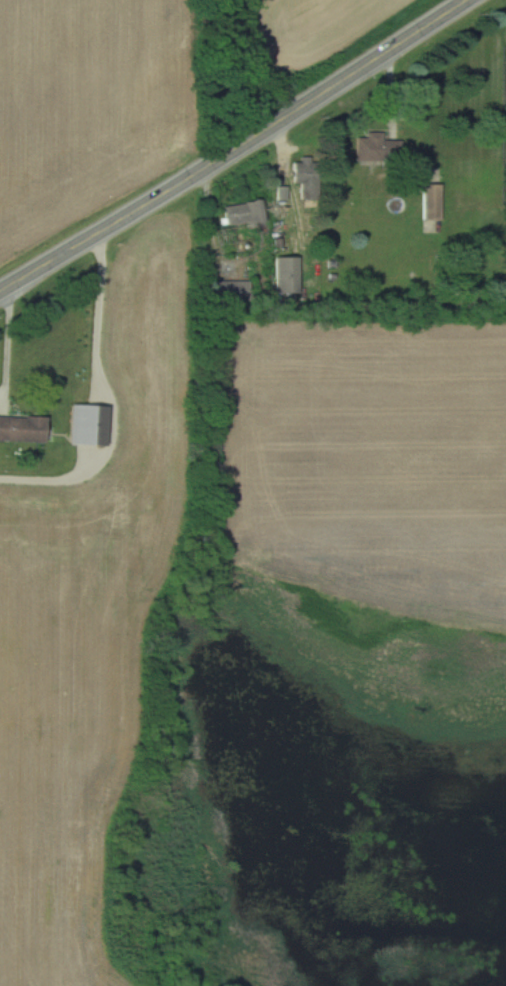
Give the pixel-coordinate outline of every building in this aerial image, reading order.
[(399,139),(380,139),(380,131),(364,131),(364,136),(354,136),(353,161),(399,162),(399,139)] [(421,220),(440,220),(440,184),(421,184),(421,220)] [(258,221),(256,201),(222,204),(224,225),(258,221)] [(298,257),(273,257),(273,292),(298,292),(298,257)] [(213,300),(249,300),(249,280),(213,280),(213,300)] [(0,416),(0,441),(48,442),(49,417),(0,416)]
